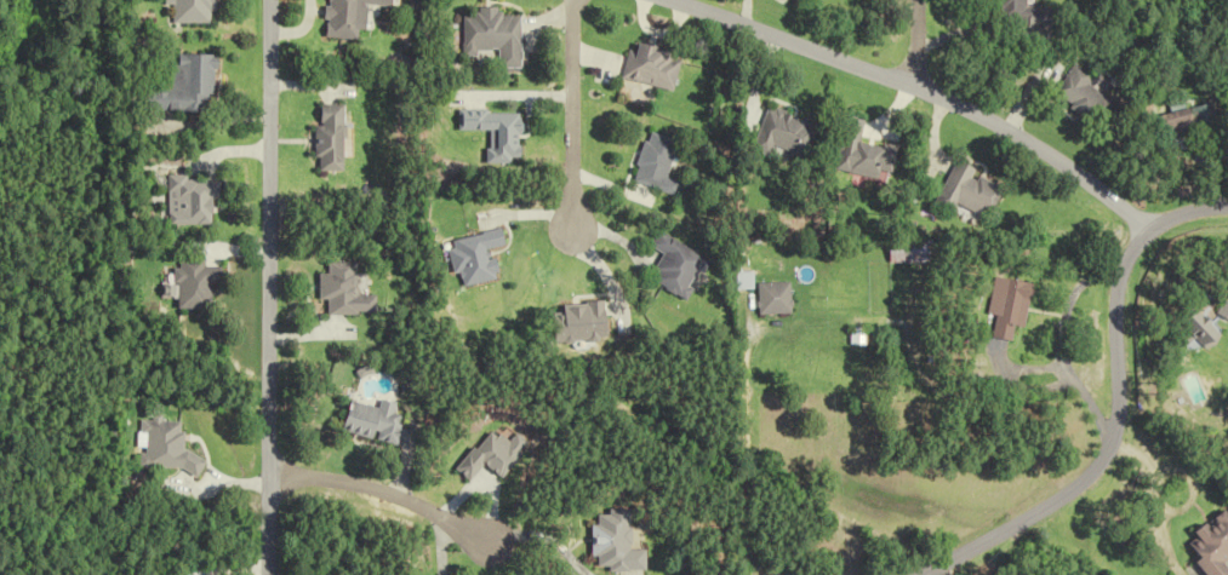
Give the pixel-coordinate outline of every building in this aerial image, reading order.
[(218,24),(219,0),(175,0),(174,23),(218,24)] [(368,4),(397,6),(397,0),(330,0),(328,37),(366,39),(368,4)] [(1004,28),(1068,29),(1069,9),(1036,8),(1036,0),(1005,0),(1004,28)] [(525,15),(505,15),(505,6),(480,6),(480,15),(467,15),(467,52),(502,52),(503,69),(526,69),(525,15)] [(679,90),(685,60),(678,58),(680,49),(646,41),(643,53),(632,50),(626,79),(679,90)] [(150,110),(218,111),(219,54),(182,54),(182,64),(175,64),(174,88),(151,88),(150,110)] [(1122,101),(1099,87),(1104,78),(1082,64),(1060,99),(1106,128),(1122,101)] [(317,171),(347,171),(348,104),(317,104),(317,171)] [(759,144),(810,161),(822,123),(771,105),(759,144)] [(1225,127),(1221,105),(1162,117),(1167,139),(1225,127)] [(528,110),(463,110),(463,130),(493,130),(493,162),(527,162),(528,110)] [(902,146),(866,141),(869,117),(850,114),(841,171),(897,179),(902,146)] [(684,142),(654,131),(637,180),(684,197),(689,184),(672,177),(684,142)] [(939,206),(959,214),(963,205),(992,218),(1006,186),(979,174),(982,167),(960,158),(939,206)] [(170,179),(170,225),(220,225),(220,179),(170,179)] [(470,286),(506,277),(499,249),(511,246),(507,228),(453,242),(461,273),(467,271),(470,286)] [(656,281),(690,299),(713,257),(662,230),(654,246),(670,254),(656,281)] [(938,262),(938,239),(893,239),(893,262),(938,262)] [(206,260),(179,259),(177,309),(212,310),(213,285),(224,285),(224,266),(206,266),(206,260)] [(331,263),(331,274),(321,274),(322,300),(330,300),(330,314),(381,314),(381,295),(362,295),(361,263),(331,263)] [(1028,328),(1032,281),(993,278),(988,337),(1013,339),(1014,327),(1028,328)] [(761,283),(761,314),(792,314),(792,283),(761,283)] [(611,301),(569,303),(569,311),(561,312),(562,343),(613,341),(611,301)] [(1205,350),(1223,339),(1203,308),(1186,319),(1205,350)] [(403,403),(387,400),(385,408),(353,402),(347,432),(406,444),(411,415),(401,413),(403,403)] [(184,422),(140,421),(139,469),(204,470),(204,455),(183,455),(184,422)] [(653,569),(653,549),(638,550),(638,509),(615,509),(615,515),(599,515),(600,570),(653,569)] [(1213,574),(1227,574),(1227,515),(1192,539),(1207,560),(1204,562),(1213,574)]
